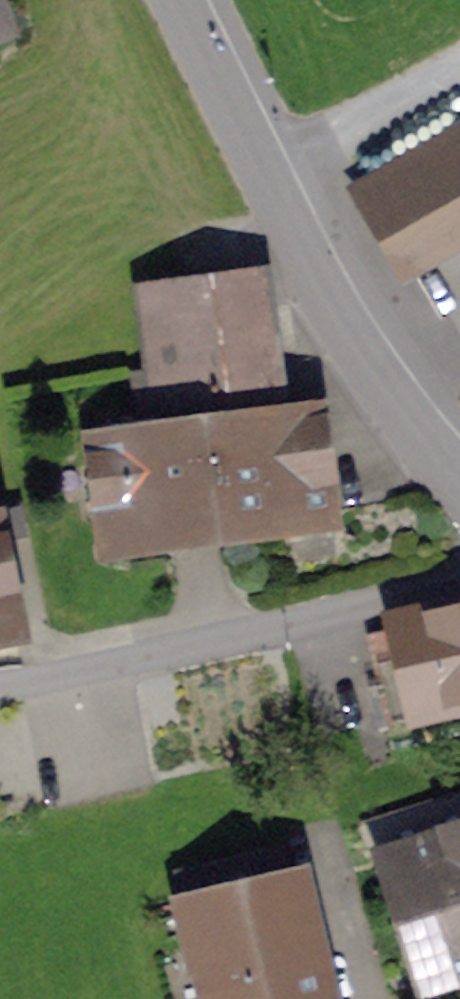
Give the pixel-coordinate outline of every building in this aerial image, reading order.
[(366,189),(411,268),(459,240),(459,135),(366,189)] [(129,284),(142,382),(265,366),(252,268),(129,284)] [(265,366),(142,382),(144,396),(128,398),(131,427),(134,446),(207,437),(286,427),(285,419),(280,378),(267,380),(265,366)] [(286,427),(207,437),(219,526),(323,512),(311,416),(285,419),(286,427)] [(108,540),(219,526),(207,437),(134,446),(131,427),(94,432),(108,540)] [(13,633),(4,589),(17,586),(2,512),(0,512),(0,636),(13,633)] [(390,725),(454,711),(451,699),(459,697),(459,616),(370,637),(390,725)] [(435,985),(459,977),(459,834),(394,854),(435,985)] [(179,875),(187,911),(182,912),(203,998),(317,998),(290,886),(268,891),(259,856),(179,875)]
